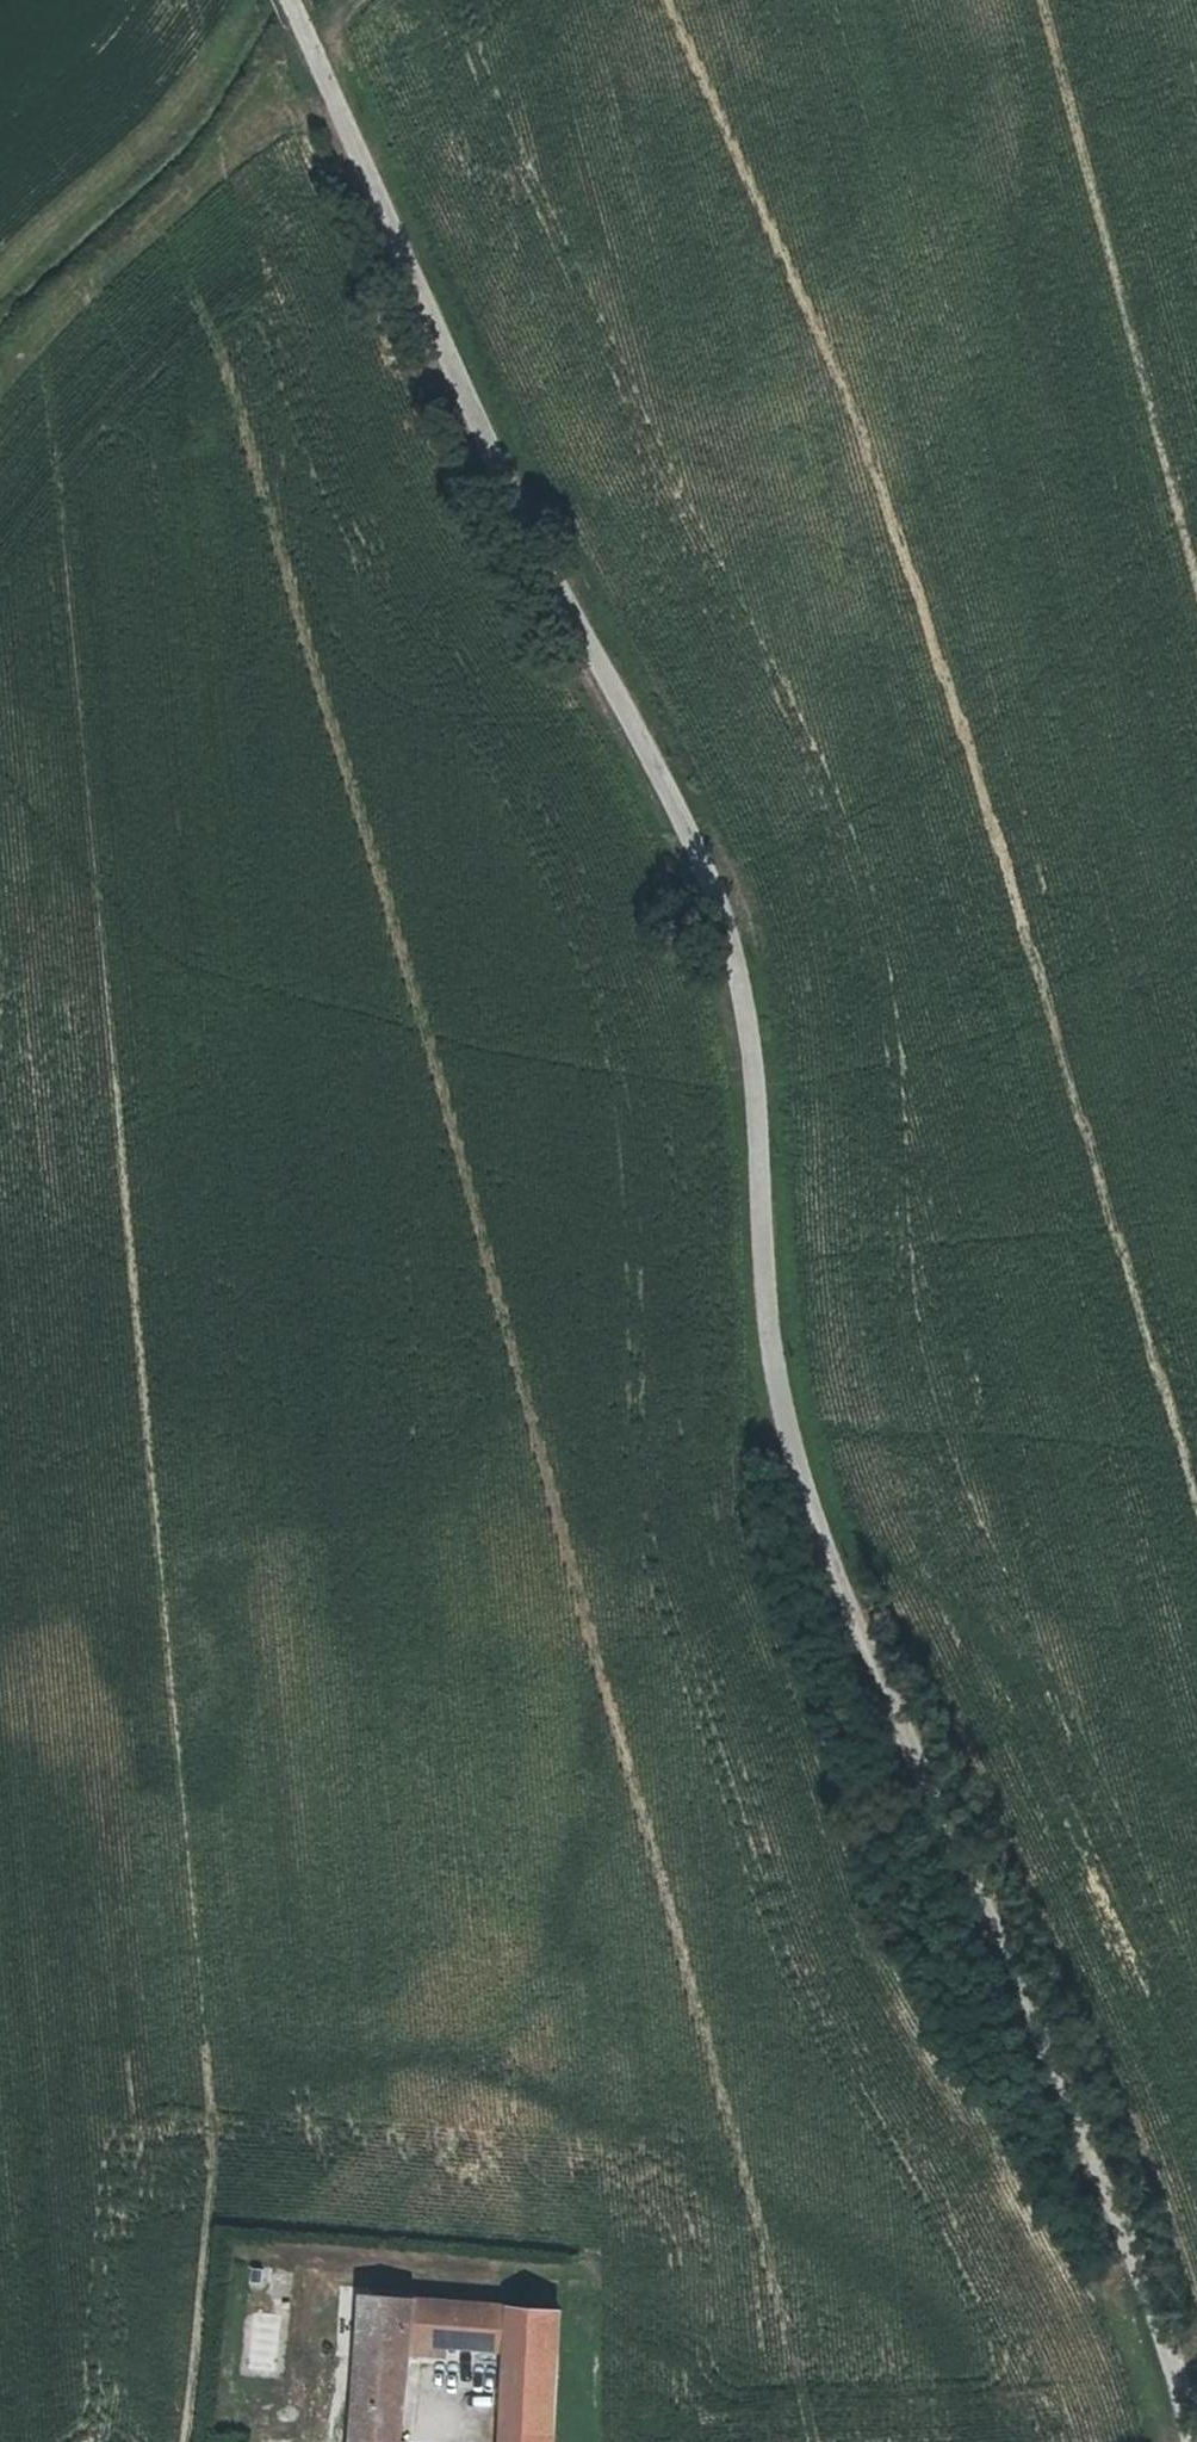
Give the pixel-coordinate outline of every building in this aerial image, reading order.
[(249,2263),(236,2373),(282,2378),(294,2268),(249,2263)] [(557,2312),(369,2304),(355,2441),(397,2441),(405,2352),(507,2357),(504,2441),(554,2441),(557,2312)]
